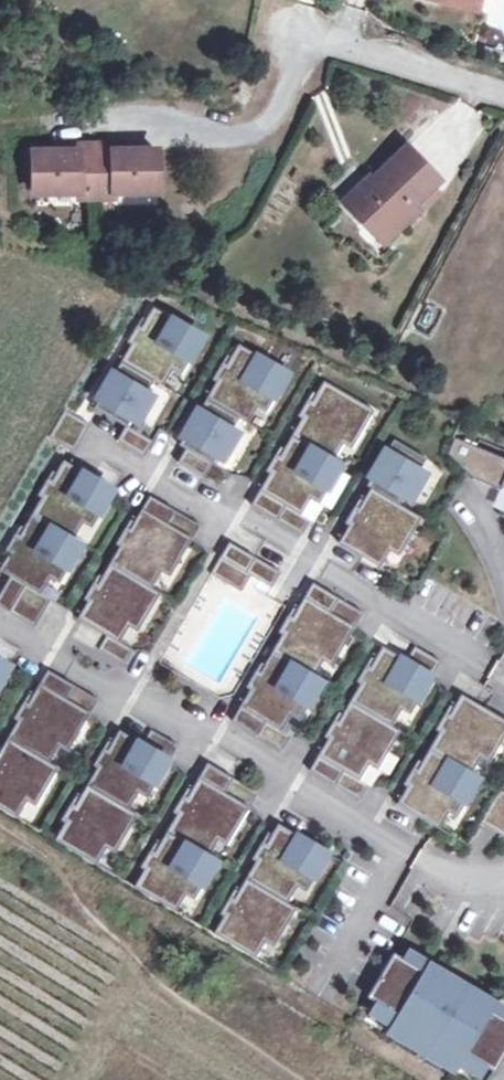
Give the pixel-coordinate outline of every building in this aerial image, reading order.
[(475,10),(478,0),(437,0),(475,10)] [(75,149),(32,150),(33,195),(76,194),(76,200),(113,199),(113,193),(157,193),(156,148),(112,148),(112,142),(75,143),(75,149)] [(356,188),(343,200),(365,224),(374,216),(390,232),(416,206),(411,201),(430,184),(437,178),(406,146),(370,179),(374,183),(362,194),(356,188)] [(438,193),(430,184),(411,201),(416,206),(420,210),(438,193)] [(381,240),(390,232),(374,216),(365,224),(381,240)] [(124,345),(114,363),(156,386),(162,376),(156,373),(168,352),(183,361),(197,337),(146,307),(134,328),(130,326),(120,343),(124,345)] [(210,382),(200,400),(232,418),(241,423),(247,413),(242,410),(254,389),(269,398),(282,374),(231,344),(220,365),(215,362),(206,379),(210,382)] [(147,381),(114,363),(103,383),(99,381),(89,398),(93,400),(88,409),(119,427),(111,441),(138,457),(147,442),(121,427),(147,381)] [(296,417),(286,435),(327,459),(333,449),(328,446),(340,425),(355,433),(368,409),(317,380),(306,400),(302,398),(292,415),(296,417)] [(198,478),(232,418),(200,400),(173,446),(180,449),(172,462),(198,478)] [(264,473),(254,490),(296,514),(301,504),(296,501),(308,480),(323,489),(337,464),(327,459),(286,435),(274,455),(270,453),(260,470),(264,473)] [(445,451),(471,476),(499,488),(500,483),(503,474),(503,458),(452,435),(445,451)] [(361,484),(365,486),(394,503),(420,457),(388,438),(361,484)] [(36,499),(26,517),(68,541),(73,531),(68,528),(80,507),(95,515),(109,491),(58,462),(46,482),(42,480),(32,497),(36,499)] [(344,524),(334,542),(375,565),(381,555),(376,552),(388,531),(402,539),(416,515),(394,503),(365,486),(353,507),(349,504),(340,522),(344,524)] [(296,514),(254,490),(246,505),(297,534),(305,520),(296,514)] [(144,496),(136,510),(188,539),(195,526),(144,496)] [(115,547),(105,565),(146,589),(152,579),(147,576),(159,554),(174,563),(188,539),(136,510),(125,530),(121,528),(111,545),(115,547)] [(0,562),(0,575),(6,579),(36,596),(42,586),(36,583),(49,562),(63,570),(77,546),(68,541),(26,517),(14,537),(10,535),(1,552),(5,554),(0,562)] [(237,591),(246,576),(267,587),(276,571),(224,542),(206,574),(237,591)] [(83,602),(73,620),(102,637),(115,644),(120,634),(115,631),(127,610),(142,618),(156,594),(105,565),(93,585),(89,583),(79,600),(83,602)] [(0,589),(0,612),(31,629),(47,602),(36,596),(6,579),(0,589)] [(300,596),(351,626),(359,611),(308,581),(300,596)] [(278,633),(268,651),(310,675),(316,665),(310,662),(322,641),(337,649),(351,626),(300,596),(288,616),(284,614),(274,631),(278,633)] [(102,637),(95,650),(121,665),(128,652),(115,644),(102,637)] [(411,644),(403,659),(429,674),(437,659),(411,644)] [(357,682),(347,700),(388,724),(394,714),(389,711),(401,689),(416,698),(429,674),(403,659),(378,645),(367,665),(363,663),(353,680),(357,682)] [(247,688),(237,706),(278,730),(284,720),(279,717),(291,696),(306,704),(319,680),(310,675),(268,651),(257,671),(252,669),(243,686),(247,688)] [(36,685),(87,714),(95,701),(44,671),(36,685)] [(15,722),(5,740),(46,764),(52,754),(47,751),(59,730),(74,738),(87,714),(36,685),(24,705),(20,703),(11,720),(15,722)] [(426,747),(468,771),(474,761),(468,758),(480,737),(495,745),(503,730),(503,718),(458,692),(446,712),(442,710),(432,727),(436,729),(426,747)] [(325,737),(315,755),(356,779),(362,769),(357,766),(369,745),(384,753),(398,729),(388,724),(347,700),(335,720),(331,718),(321,735),(325,737)] [(228,721),(280,750),(288,736),(278,730),(237,706),(228,721)] [(148,730),(140,744),(167,760),(175,746),(148,730)] [(95,768),(84,786),(126,810),(132,800),(126,797),(138,776),(153,784),(167,760),(116,731),(104,751),(100,749),(90,766),(95,768)] [(14,819),(20,809),(15,806),(27,785),(42,794),(56,769),(5,740),(0,748),(0,811),(14,819)] [(405,785),(395,802),(436,826),(442,816),(437,813),(449,792),(464,800),(477,776),(468,771),(426,747),(415,767),(411,765),(401,782),(405,785)] [(315,755),(307,769),(358,799),(366,785),(356,779),(315,755)] [(196,777),(248,807),(256,793),(204,763),(196,777)] [(175,815),(164,832),(206,856),(212,846),(206,843),(219,822),(233,831),(247,807),(196,777),(184,798),(180,795),(170,812),(175,815)] [(63,824),(53,841),(94,865),(100,855),(95,852),(107,831),(122,839),(136,815),(126,810),(84,786),(73,807),(69,804),(59,821),(63,824)] [(479,819),(503,834),(503,789),(498,786),(479,819)] [(254,860),(244,878),(286,902),(292,892),(286,889),(298,868),(313,876),(327,852),(276,823),(264,843),(260,841),(250,858),(254,860)] [(143,870),(133,888),(174,912),(180,902),(175,898),(187,877),(201,886),(215,862),(164,832),(153,853),(149,850),(139,867),(143,870)] [(223,916),(213,933),(254,957),(260,947),(255,944),(267,923),(282,931),(296,907),(286,902),(244,878),(233,898),(229,896),(219,913),(223,916)] [(396,1020),(460,1057),(464,1050),(497,1069),(503,1056),(503,1014),(486,1003),(490,996),(433,964),(429,971),(393,950),(368,995),(400,1013),(396,1020)] [(391,1030),(455,1067),(460,1057),(396,1020),(391,1030)]
